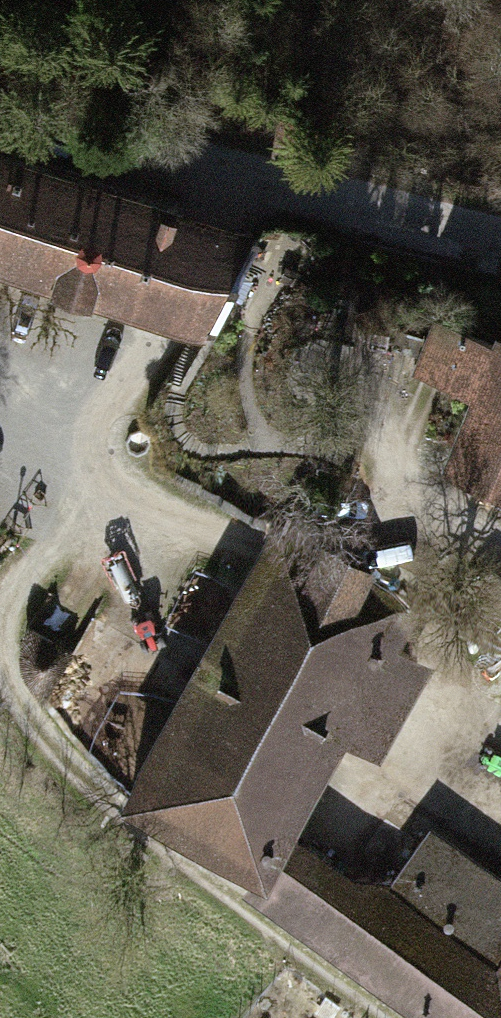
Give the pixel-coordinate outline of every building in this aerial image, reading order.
[(191,322),(210,328),(251,229),(226,222),(0,147),(0,257),(191,322)] [(454,319),(430,379),(492,403),(465,473),(500,487),(500,337),(454,319)] [(277,527),(131,794),(257,863),(259,864),(277,831),(334,727),(377,750),(400,709),(358,686),(367,670),(396,686),(414,654),(381,637),(403,596),(277,527)] [(487,643),(460,686),(500,710),(500,651),(487,643)] [(136,760),(161,691),(121,677),(96,746),(136,760)] [(247,881),(437,1017),(500,1017),(500,885),(430,835),(393,886),(344,878),(277,831),(259,864),(257,863),(247,881)]
